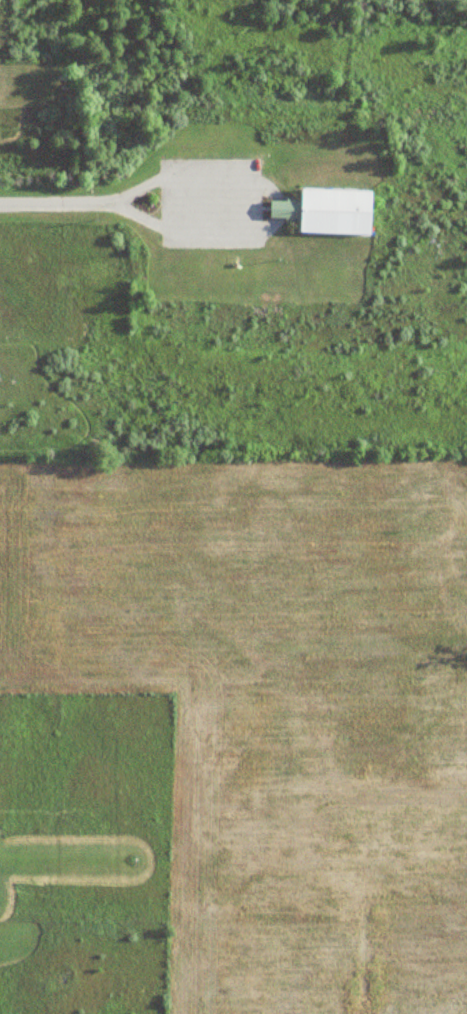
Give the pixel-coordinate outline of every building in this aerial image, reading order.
[(301,233),(371,235),(372,191),(302,189),(302,200),(271,200),(270,219),(301,220),(301,233)]
